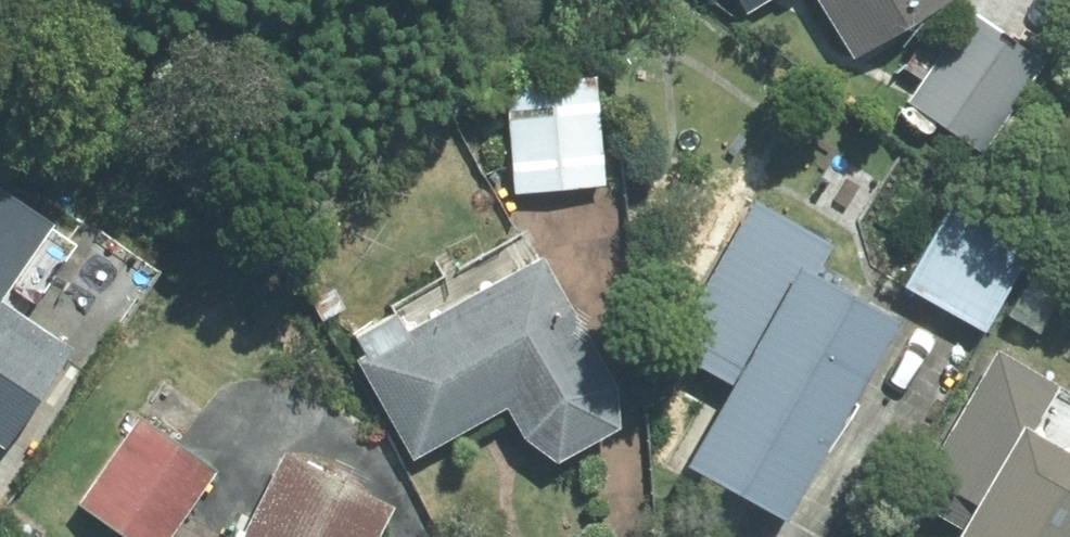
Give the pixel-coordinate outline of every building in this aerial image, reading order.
[(749,13),(770,0),(741,0),(749,13)] [(949,0),(820,0),(856,57),(949,0)] [(982,151),(1044,60),(970,8),(908,98),(982,151)] [(605,184),(595,76),(504,83),(514,190),(605,184)] [(7,446),(74,348),(1,299),(53,224),(0,189),(0,441),(7,446)] [(786,516),(901,313),(817,265),(830,239),(756,198),(672,346),(733,379),(688,460),(786,516)] [(902,284),(982,330),(1030,248),(948,201),(902,284)] [(622,386),(548,255),(411,331),(399,312),(360,334),(370,353),(360,359),(415,460),(511,407),(529,438),(562,461),(624,428),(622,386)] [(350,306),(339,287),(310,302),(322,322),(350,306)] [(1031,429),(1058,382),(999,348),(911,501),(964,532),(962,536),(1069,536),(1069,452),(1031,429)] [(217,472),(138,419),(78,507),(123,536),(172,536),(217,472)] [(396,508),(284,451),(241,536),(381,536),(396,508)]
